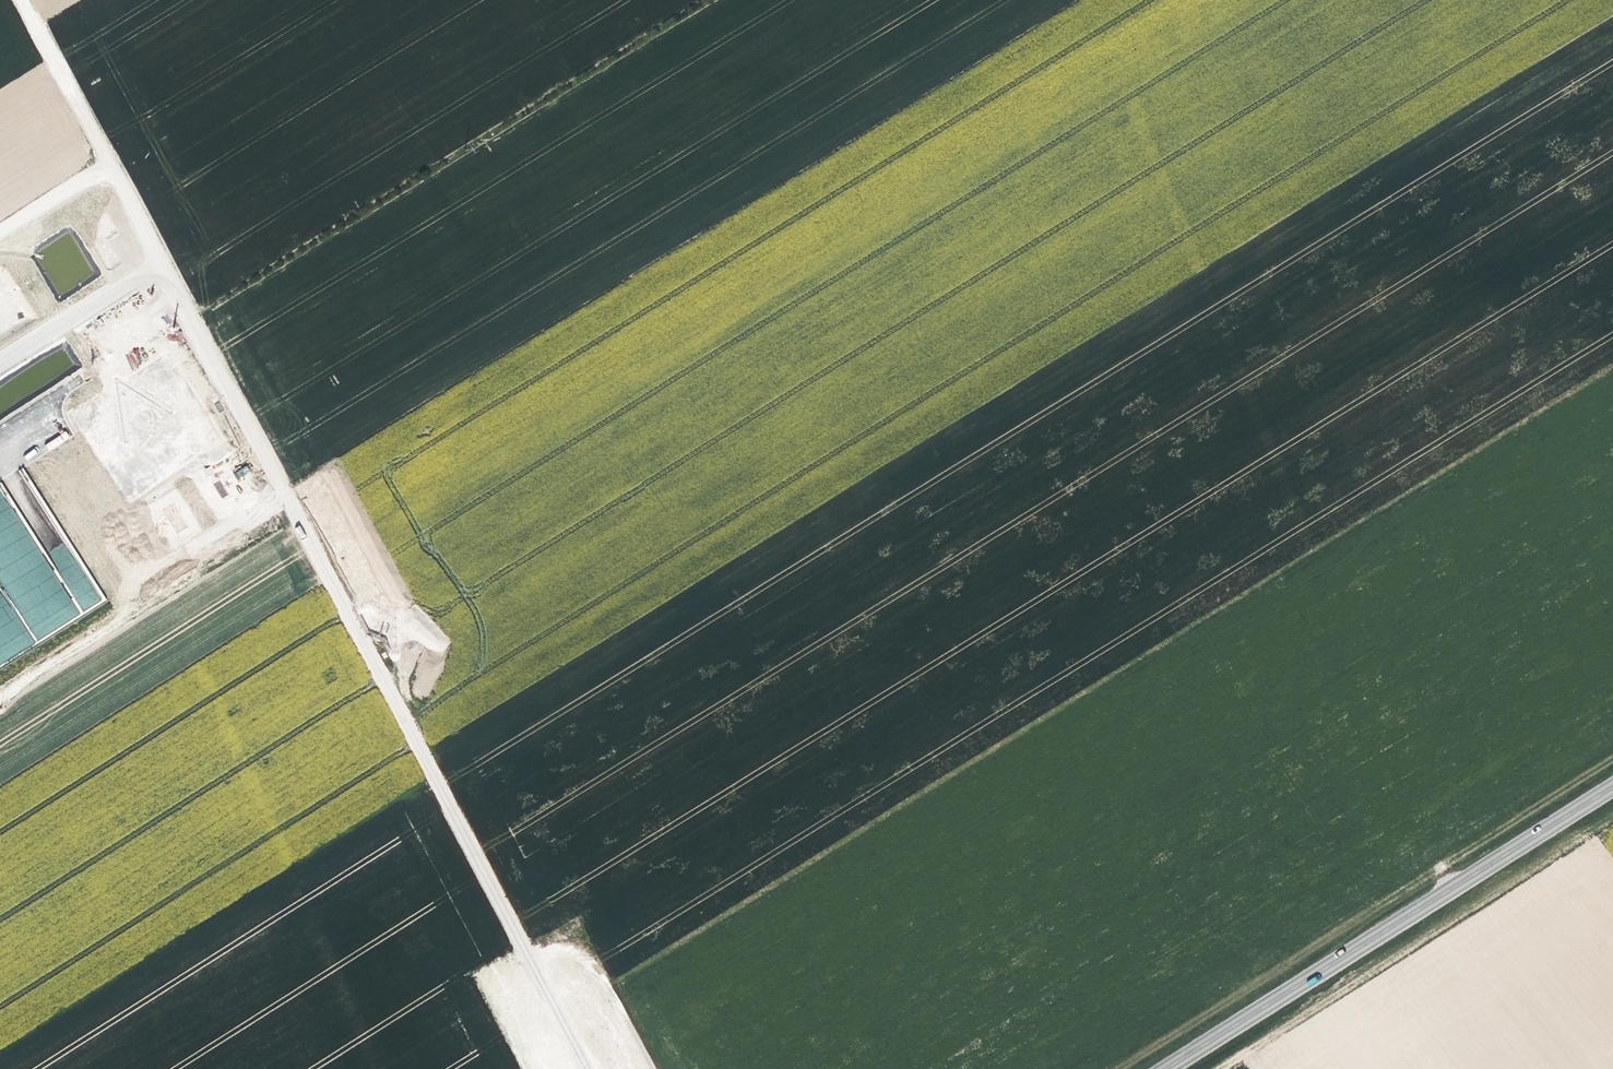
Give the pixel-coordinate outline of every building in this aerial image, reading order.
[(126,361),(136,368),(141,361),(131,354),(126,361)] [(66,431),(45,444),(49,450),(69,438),(66,431)] [(240,479),(250,471),(245,465),(235,472),(240,479)] [(221,480),(214,484),(221,498),(227,495),(221,480)] [(41,558),(15,509),(7,513),(9,516),(0,521),(0,535),(2,534),(8,544),(13,541),(16,546),(26,541),(31,550),(32,550),(37,560),(41,558)] [(36,644),(27,629),(29,629),(14,601),(0,609),(0,664),(36,644)]
